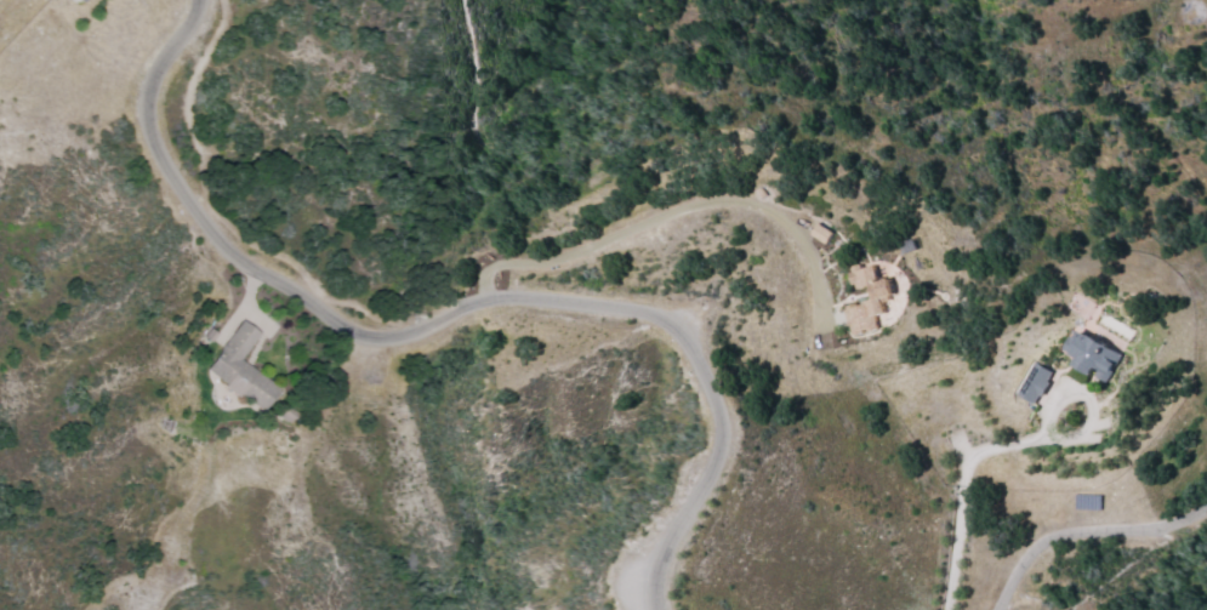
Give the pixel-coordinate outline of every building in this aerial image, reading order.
[(851,335),(878,328),(875,314),(884,312),(882,302),(893,299),(888,278),(878,280),(873,263),(849,269),(854,289),(871,285),(874,299),(844,306),(851,335)] [(238,363),(256,331),(235,319),(204,375),(264,409),(278,385),(238,363)] [(1090,377),(1091,375),(1107,382),(1121,351),(1077,331),(1072,341),(1066,338),(1061,350),(1076,357),(1071,368),(1090,377)] [(1051,371),(1032,363),(1017,396),(1036,404),(1051,371)]
